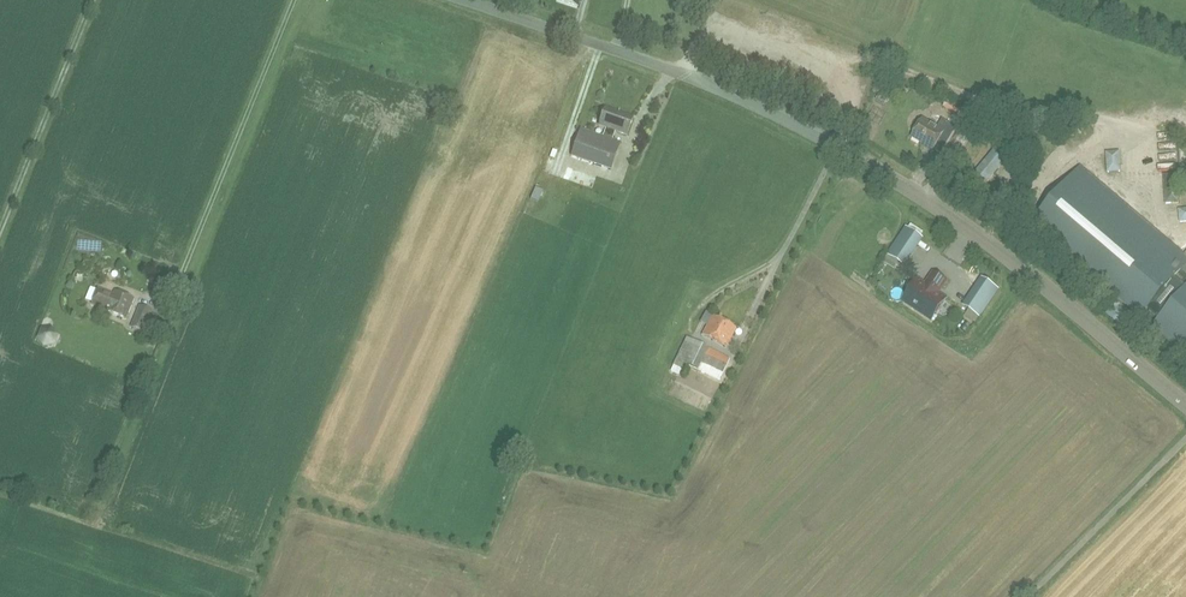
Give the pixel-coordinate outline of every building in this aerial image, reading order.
[(607,128),(604,137),(582,129),(572,156),(611,170),(621,144),(613,140),(616,132),(628,136),(634,119),(606,108),(600,125),(607,128)] [(912,138),(941,156),(957,130),(943,121),(938,129),(924,120),(912,138)] [(984,150),(977,144),(970,152),(978,158),(984,150)] [(1167,161),(1166,144),(1152,144),(1153,161),(1167,161)] [(988,182),(1008,157),(996,148),(976,172),(988,182)] [(1120,152),(1107,153),(1109,172),(1121,170),(1120,152)] [(590,186),(593,176),(563,167),(560,177),(590,186)] [(1183,272),(1185,268),(1185,256),(1081,167),(1031,226),(1142,320),(1144,317),(1155,327),(1153,329),(1185,357),(1185,275),(1183,272)] [(1179,203),(1177,174),(1164,175),(1166,204),(1179,203)] [(904,230),(887,256),(903,267),(920,241),(904,230)] [(903,304),(929,321),(934,315),(935,316),(940,309),(938,308),(944,300),(937,295),(945,283),(932,275),(924,287),(917,282),(912,290),(910,289),(906,296),(907,297),(903,304)] [(979,318),(997,292),(981,281),(964,307),(979,318)] [(98,289),(92,305),(126,319),(134,299),(115,291),(114,295),(98,289)] [(1107,317),(1123,331),(1135,317),(1119,304),(1107,317)] [(130,326),(144,333),(147,328),(154,330),(159,317),(153,314),(154,311),(139,306),(130,326)] [(727,348),(737,328),(712,316),(703,336),(727,348)] [(670,371),(682,377),(688,364),(720,380),(730,359),(687,338),(670,371)]
